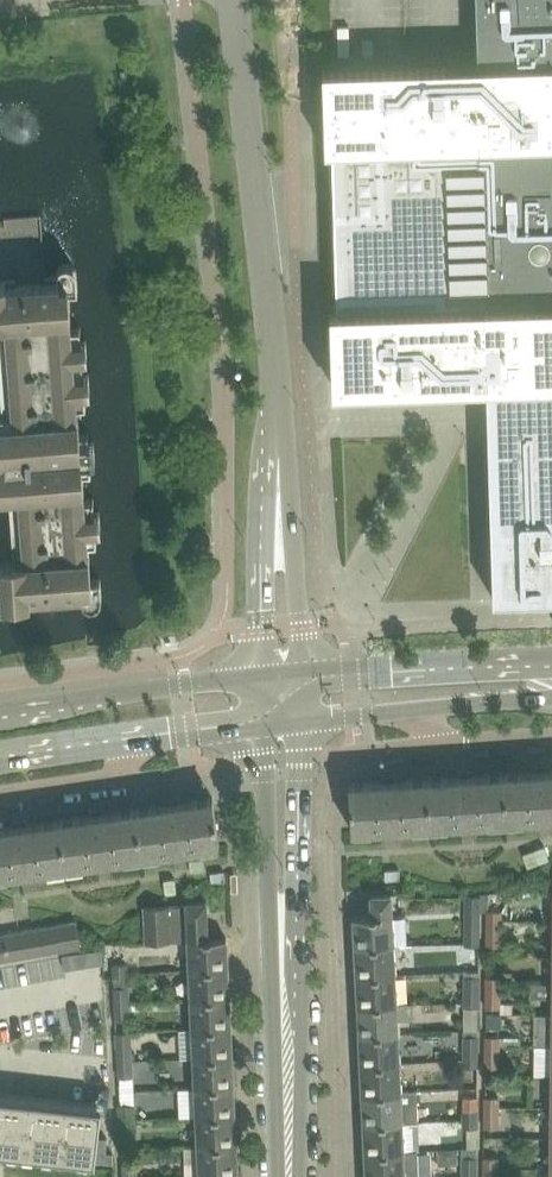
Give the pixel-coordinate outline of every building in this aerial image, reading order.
[(479,66),(447,67),(447,66),(324,70),(325,107),(326,107),(327,148),(333,148),(338,310),(332,310),(335,388),(439,385),(439,386),(487,384),(488,421),(490,421),(494,575),(493,575),(494,598),(532,597),(531,596),(551,595),(551,0),(477,0),(479,66)] [(80,428),(78,405),(87,404),(86,391),(90,390),(89,373),(84,374),(83,357),(88,356),(86,339),(82,340),(81,326),(72,327),(69,290),(78,290),(77,278),(77,272),(76,269),(74,266),(72,265),(69,263),(66,263),(63,264),(61,266),(59,268),(58,271),(57,274),(58,275),(45,276),(45,281),(17,283),(16,279),(0,280),(0,370),(4,422),(0,422),(0,489),(9,488),(15,559),(1,560),(4,601),(82,595),(83,596),(83,599),(85,602),(87,604),(90,605),(93,605),(96,605),(99,603),(101,601),(102,598),(102,595),(101,578),(92,578),(89,542),(97,541),(96,528),(101,527),(100,510),(95,511),(94,497),(86,498),(84,471),(92,470),(91,461),(96,460),(94,441),(89,441),(88,428),(80,428)] [(550,769),(550,763),(535,763),(536,770),(473,774),(473,768),(459,769),(459,775),(397,779),(396,773),(382,774),(382,780),(350,782),(353,830),(551,816),(551,769),(550,769)] [(213,796),(181,801),(180,794),(166,796),(167,803),(105,812),(104,805),(90,807),(91,814),(29,823),(28,816),(14,818),(15,825),(0,827),(0,875),(220,843),(213,796)] [(466,892),(466,913),(466,926),(474,926),(474,922),(480,922),(480,892),(466,892)] [(394,944),(391,893),(372,894),(373,915),(354,916),(356,946),(394,944)] [(207,900),(187,901),(187,904),(143,906),(145,942),(187,940),(187,938),(209,937),(207,900)] [(486,909),(486,927),(495,927),(495,923),(501,923),(502,909),(486,909)] [(82,943),(77,920),(0,933),(0,965),(63,954),(72,953),(83,950),(82,943)] [(480,944),(480,922),(474,922),(474,926),(466,926),(466,944),(480,944)] [(486,927),(486,944),(501,944),(501,923),(495,923),(495,927),(486,927)] [(227,936),(209,937),(187,938),(187,940),(189,940),(190,968),(228,966),(227,936)] [(395,973),(394,944),(356,946),(357,975),(395,973)] [(100,948),(91,950),(93,964),(103,962),(100,948)] [(91,950),(82,951),(84,965),(93,964),(91,950)] [(82,951),(72,953),(75,967),(84,965),(82,951)] [(72,953),(63,954),(65,968),(75,967),(72,953)] [(127,972),(127,962),(112,963),(113,972),(127,972)] [(230,996),(228,966),(190,968),(191,998),(230,996)] [(397,1003),(395,973),(357,975),(359,1004),(393,1003),(397,1003)] [(485,976),(485,992),(494,992),(494,988),(501,988),(501,976),(485,976)] [(466,977),(466,991),(473,992),(473,988),(480,988),(480,977),(466,977)] [(531,980),(531,996),(551,997),(551,981),(531,980)] [(128,986),(113,987),(114,1002),(129,1001),(128,986)] [(466,991),(465,1005),(479,1005),(480,988),(473,988),(473,992),(466,991)] [(500,1007),(501,988),(494,988),(494,992),(485,992),(485,1006),(500,1007)] [(231,1026),(230,996),(191,998),(193,1028),(231,1026)] [(130,1016),(129,1001),(114,1002),(115,1017),(130,1016)] [(398,1032),(397,1018),(413,1017),(413,1002),(397,1003),(393,1003),(359,1004),(360,1034),(398,1032)] [(233,1055),(231,1026),(193,1028),(194,1057),(233,1055)] [(399,1062),(398,1032),(360,1034),(361,1063),(399,1062)] [(465,1034),(465,1050),(472,1050),(472,1046),(479,1046),(479,1034),(465,1034)] [(485,1035),(485,1050),(492,1050),(492,1047),(500,1047),(500,1035),(485,1035)] [(534,1044),(534,1074),(551,1074),(551,1045),(534,1044)] [(131,1045),(117,1045),(118,1059),(125,1059),(125,1062),(132,1062),(131,1045)] [(478,1065),(479,1046),(472,1046),(472,1050),(465,1050),(464,1065),(478,1065)] [(485,1050),(484,1066),(500,1066),(500,1047),(492,1047),(492,1050),(485,1050)] [(234,1085),(233,1055),(194,1057),(195,1086),(234,1085)] [(118,1059),(119,1076),(133,1076),(132,1062),(125,1062),(125,1059),(118,1059)] [(401,1090),(399,1062),(361,1063),(363,1092),(401,1090)] [(235,1114),(234,1085),(195,1086),(197,1116),(235,1114)] [(417,1089),(401,1090),(363,1092),(364,1122),(402,1121),(402,1120),(418,1120),(417,1089)] [(464,1094),(464,1112),(471,1112),(471,1108),(478,1108),(478,1094),(464,1094)] [(95,1161),(96,1159),(97,1150),(98,1136),(102,1107),(0,1095),(0,1150),(95,1161)] [(484,1096),(484,1111),(490,1111),(491,1108),(499,1108),(499,1096),(484,1096)] [(134,1103),(119,1104),(120,1120),(135,1119),(134,1103)] [(478,1125),(478,1108),(471,1108),(471,1112),(464,1112),(464,1125),(478,1125)] [(484,1111),(483,1127),(499,1127),(499,1108),(491,1108),(490,1111),(484,1111)] [(237,1144),(235,1114),(197,1116),(198,1146),(237,1144)] [(135,1119),(120,1120),(121,1135),(135,1134),(135,1119)] [(420,1149),(418,1120),(402,1120),(402,1121),(364,1122),(366,1152),(404,1150),(417,1149),(420,1149)] [(108,1137),(98,1136),(97,1150),(107,1151),(108,1137)] [(238,1174),(237,1144),(198,1146),(200,1175),(238,1174)] [(462,1147),(462,1171),(469,1171),(469,1168),(477,1168),(477,1147),(462,1147)] [(366,1152),(367,1176),(418,1176),(417,1149),(404,1150),(366,1152)] [(114,1152),(107,1151),(97,1150),(96,1159),(114,1161),(114,1152)] [(498,1156),(483,1156),(483,1171),(490,1171),(490,1168),(498,1168),(498,1156)] [(123,1176),(137,1176),(137,1163),(122,1164),(123,1176)] [(462,1176),(477,1176),(477,1168),(469,1168),(469,1171),(462,1171),(462,1176)] [(483,1171),(483,1176),(498,1176),(498,1168),(490,1168),(490,1171),(483,1171)]
